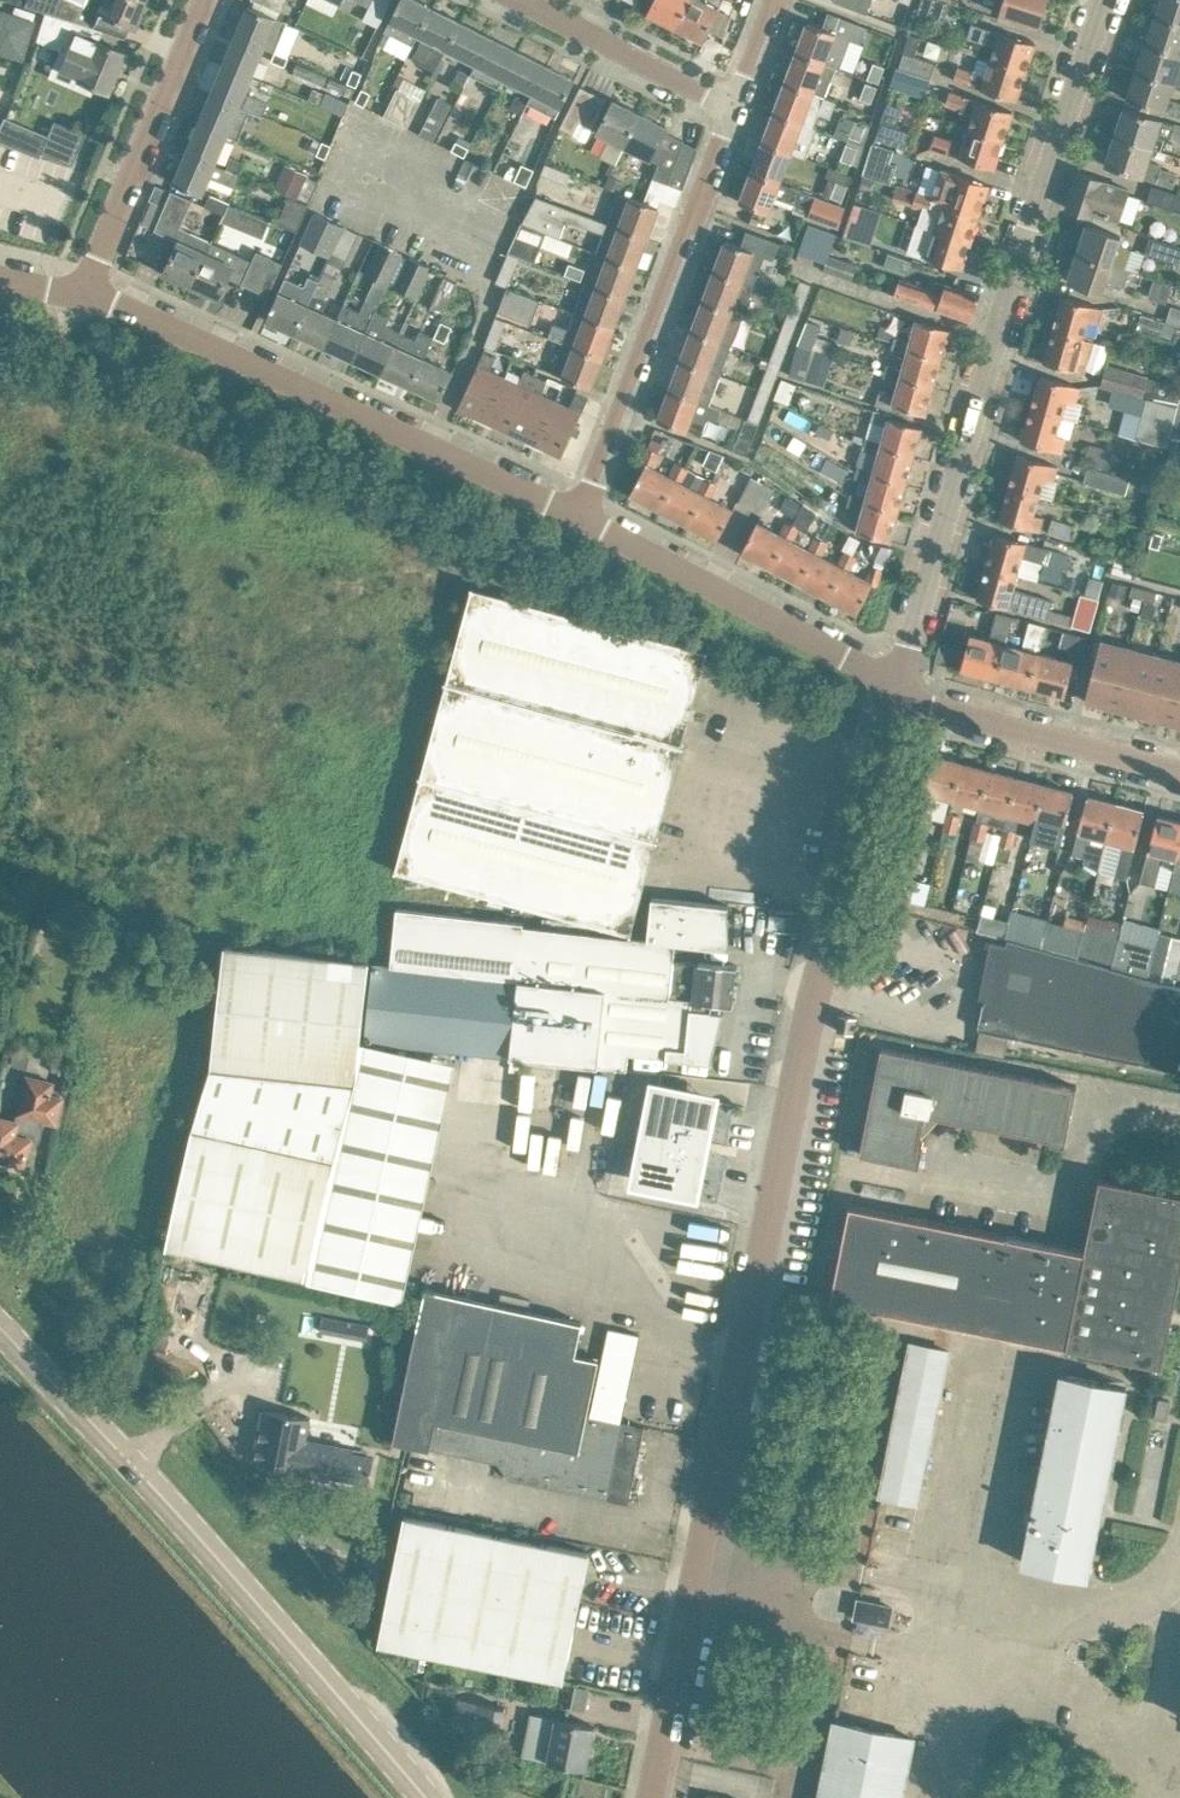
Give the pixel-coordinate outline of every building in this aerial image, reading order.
[(144,0),(26,0),(23,6),(71,20),(91,27),(101,30),(123,37),(128,26),(132,27),(144,0)] [(280,10),(284,0),(256,0),(280,10)] [(391,0),(358,0),(369,5),(363,18),(378,26),(391,0)] [(432,6),(419,0),(400,0),(385,30),(412,44),(417,34),(432,6)] [(650,13),(676,27),(690,0),(656,0),(650,13)] [(736,3),(729,0),(721,0),(718,7),(704,0),(690,0),(676,27),(702,40),(706,33),(720,40),(736,3)] [(867,13),(872,0),(833,0),(867,13)] [(1048,0),(1002,0),(998,13),(1017,19),(1040,26),(1048,0)] [(1155,15),(1179,23),(1179,0),(1160,0),(1155,15)] [(288,21),(277,17),(271,14),(249,5),(237,34),(264,46),(276,51),(288,21)] [(21,57),(36,12),(15,6),(12,14),(0,10),(0,51),(21,57)] [(447,49),(461,22),(432,6),(417,34),(423,37),(412,59),(436,71),(447,49)] [(861,43),(867,26),(829,11),(823,27),(808,21),(797,52),(825,62),(836,67),(840,68),(851,39),(861,43)] [(1155,15),(1147,42),(1179,52),(1179,23),(1155,15)] [(112,77),(122,51),(94,39),(97,30),(101,31),(101,30),(91,27),(71,20),(64,36),(66,37),(69,30),(73,32),(58,67),(78,75),(77,79),(106,91),(107,87),(111,89),(115,79),(112,77)] [(476,64),(490,36),(461,22),(447,49),(476,64)] [(1026,70),(1035,43),(1000,31),(991,59),(1026,70)] [(921,37),(910,33),(899,67),(901,68),(931,78),(936,62),(915,55),(921,37)] [(252,76),(264,46),(237,34),(224,63),(252,76)] [(504,78),(518,50),(490,36),(476,64),(471,74),(499,88),(504,78)] [(1147,42),(1138,69),(1174,81),(1179,83),(1179,52),(1147,42)] [(533,92),(547,65),(518,50),(504,78),(533,92)] [(276,51),(272,60),(285,65),(289,56),(276,51)] [(836,67),(825,62),(797,52),(786,82),(825,96),(836,67)] [(880,79),(887,63),(875,59),(869,75),(880,79)] [(1016,99),(1026,70),(991,59),(986,76),(957,66),(953,79),(1016,99)] [(297,62),(292,73),(343,95),(347,84),(297,62)] [(245,92),(252,76),(224,63),(212,93),(251,110),(263,115),(268,101),(245,92)] [(556,117),(575,79),(547,65),(533,92),(528,102),(556,117)] [(460,68),(454,80),(465,86),(471,74),(460,68)] [(926,95),(931,78),(901,68),(895,85),(926,95)] [(353,69),(348,82),(357,86),(363,73),(353,69)] [(1174,81),(1138,69),(1128,99),(1165,111),(1178,114),(1179,115),(1179,103),(1168,99),(1174,81)] [(428,73),(425,79),(430,82),(433,76),(428,73)] [(814,126),(825,96),(786,82),(774,111),(814,126)] [(872,102),(878,86),(867,82),(860,98),(872,102)] [(593,127),(607,99),(581,86),(560,127),(574,133),(580,121),(593,127)] [(362,88),(356,101),(365,105),(371,93),(362,88)] [(408,127),(422,100),(398,88),(384,115),(408,127)] [(315,90),(310,100),(321,105),(325,95),(315,90)] [(321,105),(343,116),(349,103),(327,92),(325,95),(321,105)] [(964,96),(949,92),(945,104),(961,108),(964,96)] [(239,139),(251,110),(212,93),(200,122),(227,134),(239,139)] [(434,140),(453,104),(439,97),(421,133),(434,140)] [(521,114),(527,103),(516,98),(510,109),(521,114)] [(615,162),(624,144),(640,112),(615,99),(604,121),(598,131),(609,137),(600,155),(615,162)] [(1004,138),(1013,111),(990,103),(978,100),(969,127),(1004,138)] [(896,128),(903,107),(888,102),(876,138),(907,149),(912,133),(896,128)] [(1176,123),(1162,119),(1148,115),(1125,107),(1116,136),(1152,148),(1156,135),(1168,139),(1172,135),(1179,137),(1179,125),(1176,123)] [(817,128),(814,126),(774,111),(763,141),(791,152),(806,157),(817,128)] [(683,188),(694,161),(679,156),(684,140),(665,131),(667,126),(640,112),(624,144),(659,163),(654,177),(683,188)] [(71,164),(84,135),(84,133),(53,120),(47,133),(40,151),(71,164)] [(861,140),(867,124),(856,120),(850,136),(861,140)] [(215,164),(227,134),(200,122),(187,152),(215,164)] [(994,167),(1004,138),(969,127),(964,144),(935,135),(931,149),(947,154),(947,152),(960,156),(994,167)] [(34,128),(25,150),(38,156),(40,151),(47,133),(34,128)] [(1162,164),(1149,159),(1152,148),(1116,136),(1107,164),(1143,176),(1173,187),(1178,174),(1161,168),(1162,164)] [(323,140),(317,154),(326,158),(332,144),(323,140)] [(457,140),(452,149),(465,156),(470,147),(457,140)] [(780,182),(791,152),(763,141),(752,171),(780,182)] [(892,182),(902,152),(874,142),(863,171),(892,182)] [(852,163),(858,147),(847,143),(841,159),(852,163)] [(227,169),(215,164),(187,152),(175,182),(202,194),(210,176),(233,186),(238,174),(227,169)] [(232,158),(227,169),(238,174),(243,162),(232,158)] [(570,172),(546,162),(541,174),(566,184),(570,172)] [(522,163),(515,180),(527,185),(535,169),(522,163)] [(286,168),(276,190),(290,196),(300,200),(309,177),(286,168)] [(979,212),(989,183),(941,168),(932,196),(979,212)] [(791,186),(780,182),(752,171),(741,201),(769,212),(775,196),(811,209),(816,195),(791,186)] [(1118,221),(1129,189),(1102,180),(1079,172),(1067,207),(1090,215),(1094,216),(1094,213),(1118,221)] [(864,174),(860,186),(874,190),(878,179),(864,174)] [(609,176),(605,186),(620,191),(624,182),(609,176)] [(843,201),(849,184),(837,180),(831,196),(843,201)] [(970,240),(979,212),(932,196),(919,192),(897,185),(894,197),(915,204),(923,207),(918,222),(936,228),(970,240)] [(211,241),(181,227),(193,200),(172,190),(155,229),(179,240),(165,272),(191,284),(211,241)] [(648,237),(659,206),(620,191),(608,222),(648,237)] [(1172,209),(1179,211),(1179,193),(1177,192),(1172,209)] [(229,201),(210,193),(205,206),(224,214),(229,201)] [(637,267),(648,237),(608,222),(537,195),(522,222),(547,232),(560,238),(566,219),(604,233),(596,254),(608,258),(608,257),(637,267)] [(298,231),(309,204),(300,200),(290,196),(278,223),(298,231)] [(822,220),(822,221),(838,227),(846,206),(830,200),(829,204),(822,220)] [(854,203),(843,236),(870,244),(881,212),(854,203)] [(315,211),(301,242),(331,256),(338,240),(345,225),(333,220),(315,211)] [(535,262),(542,245),(547,232),(522,222),(509,252),(535,262)] [(813,257),(823,228),(809,223),(799,253),(813,257)] [(1132,250),(1118,245),(1121,236),(1110,232),(1087,224),(1077,253),(1125,269),(1132,250)] [(325,298),(337,270),(341,271),(359,232),(346,226),(341,236),(340,235),(338,240),(331,256),(328,264),(319,282),(296,332),(325,346),(338,318),(337,318),(324,312),(329,300),(325,298)] [(827,262),(829,254),(837,233),(823,228),(813,257),(827,262)] [(961,268),(970,240),(936,228),(927,257),(961,268)] [(755,284),(765,256),(774,259),(780,242),(747,229),(746,231),(747,231),(741,245),(726,240),(715,270),(755,284)] [(547,232),(542,245),(569,255),(573,243),(560,238),(547,232)] [(1145,252),(1179,263),(1179,247),(1172,244),(1149,238),(1145,252)] [(269,294),(283,261),(257,249),(253,260),(211,241),(191,284),(219,297),(228,276),(269,294)] [(389,283),(403,252),(381,242),(367,273),(389,283)] [(1129,270),(1125,269),(1077,253),(1068,280),(1091,288),(1102,292),(1105,283),(1118,287),(1124,285),(1129,270)] [(829,254),(827,262),(824,269),(853,279),(858,264),(829,254)] [(433,266),(411,256),(397,287),(419,297),(433,266)] [(518,262),(507,257),(496,282),(507,287),(508,287),(518,262)] [(625,297),(637,267),(608,257),(608,258),(597,286),(625,297)] [(565,274),(581,280),(585,269),(569,263),(565,274)] [(743,314),(755,284),(715,270),(704,300),(743,314)] [(444,313),(458,282),(445,276),(431,307),(444,313)] [(309,305),(319,282),(308,277),(298,300),(279,291),(267,319),(296,332),(309,305)] [(972,320),(981,295),(931,278),(928,287),(900,278),(895,294),(972,320)] [(812,283),(801,279),(793,299),(804,304),(812,283)] [(614,327),(625,297),(597,286),(586,282),(575,312),(614,327)] [(508,287),(507,287),(498,310),(532,323),(541,299),(508,287)] [(1098,322),(1102,307),(1063,296),(1054,328),(1084,336),(1089,319),(1098,322)] [(366,331),(376,309),(376,308),(378,305),(365,299),(359,311),(344,304),(337,318),(338,318),(325,346),(354,359),(366,331)] [(795,328),(804,304),(793,299),(784,324),(795,328)] [(732,344),(743,314),(704,300),(692,330),(732,344)] [(1171,305),(1166,319),(1168,319),(1179,323),(1179,308),(1171,305)] [(383,372),(402,331),(385,324),(389,315),(376,309),(366,331),(354,359),(383,372)] [(603,356),(614,327),(575,312),(569,328),(554,323),(549,336),(564,341),(564,340),(603,356)] [(1136,328),(1160,336),(1164,321),(1141,314),(1136,328)] [(942,357),(950,328),(927,322),(918,319),(912,340),(896,335),(892,348),(907,352),(909,346),(942,357)] [(821,326),(807,321),(798,343),(812,349),(821,326)] [(496,350),(505,327),(493,323),(485,346),(496,350)] [(440,324),(434,336),(445,341),(450,329),(440,324)] [(29,341),(32,328),(19,325),(16,338),(29,341)] [(892,341),(895,329),(881,325),(878,338),(892,341)] [(842,328),(838,341),(851,346),(855,332),(842,328)] [(1093,339),(1084,336),(1054,328),(1044,361),(1084,372),(1093,339)] [(412,385),(424,358),(434,336),(421,330),(417,339),(402,331),(383,372),(412,385)] [(721,374),(732,344),(692,330),(681,359),(721,374)] [(782,363),(791,338),(780,334),(771,359),(782,363)] [(592,386),(603,356),(564,340),(564,341),(552,372),(592,386)] [(803,380),(812,349),(798,343),(789,374),(803,380)] [(934,384),(942,357),(909,346),(907,352),(909,353),(904,368),(888,363),(884,376),(899,381),(901,374),(934,384)] [(484,420),(505,376),(490,370),(496,356),(484,351),(458,408),(484,420)] [(441,399),(454,371),(424,358),(412,385),(441,399)] [(710,404),(721,374),(681,359),(670,389),(710,404)] [(773,387),(782,363),(771,359),(762,383),(773,387)] [(1131,391),(1143,394),(1148,376),(1148,373),(1106,361),(1100,382),(1131,391)] [(510,432),(536,375),(525,369),(519,383),(505,376),(484,420),(510,432)] [(926,413),(934,384),(901,374),(899,381),(901,381),(896,397),(880,392),(876,404),(893,408),(894,404),(926,413)] [(536,444),(556,400),(542,393),(548,380),(536,375),(510,432),(536,444)] [(1076,401),(1080,386),(1040,375),(1031,407),(1061,415),(1066,398),(1076,401)] [(789,404),(796,384),(783,378),(775,398),(789,404)] [(713,406),(710,404),(670,389),(659,419),(702,436),(709,417),(717,420),(722,409),(713,406)] [(562,456),(588,398),(576,393),(570,406),(556,400),(536,444),(562,456)] [(759,423),(769,398),(758,394),(748,419),(759,423)] [(1169,401),(1148,395),(1137,437),(1165,445),(1176,403),(1169,401)] [(195,414),(199,402),(188,398),(184,410),(195,414)] [(1056,435),(1061,415),(1031,407),(1022,440),(1061,451),(1065,438),(1056,435)] [(914,454),(922,427),(890,418),(891,413),(875,409),(871,421),(888,425),(883,442),(882,441),(881,445),(914,454)] [(759,423),(748,419),(746,418),(733,449),(747,454),(759,423)] [(820,422),(816,432),(831,439),(835,429),(820,422)] [(906,482),(914,454),(881,445),(882,441),(854,433),(852,437),(835,429),(831,439),(827,446),(847,457),(852,453),(859,456),(861,454),(863,450),(880,455),(875,469),(874,469),(873,472),(906,482)] [(1173,437),(1163,472),(1179,477),(1179,439),(1173,437)] [(1091,443),(1086,462),(1108,468),(1113,450),(1091,443)] [(675,477),(670,474),(670,475),(654,467),(661,453),(649,446),(642,462),(646,464),(631,492),(659,507),(675,477)] [(710,448),(704,463),(718,470),(725,454),(710,448)] [(1054,479),(1058,465),(1018,454),(1009,486),(1039,494),(1044,477),(1054,479)] [(826,458),(819,471),(840,482),(847,470),(826,458)] [(687,522),(703,491),(698,488),(697,489),(680,480),(688,466),(678,460),(670,474),(675,477),(659,507),(687,522)] [(898,510),(906,482),(873,472),(874,469),(859,465),(855,477),(872,482),(867,498),(866,497),(865,500),(898,510)] [(1126,493),(1130,478),(1088,466),(1084,481),(1126,493)] [(734,509),(708,495),(716,481),(705,475),(698,488),(703,491),(687,522),(718,538),(734,509)] [(749,507),(762,482),(751,477),(738,501),(749,507)] [(762,514),(775,490),(762,482),(749,507),(762,514)] [(1034,513),(1039,494),(1009,486),(1000,519),(1038,530),(1042,516),(1034,513)] [(890,540),(898,510),(865,500),(866,497),(851,493),(847,505),(864,510),(858,531),(890,540)] [(787,496),(779,513),(788,518),(795,521),(803,505),(787,496)] [(806,531),(816,511),(803,505),(795,521),(799,523),(797,526),(806,531)] [(770,565),(786,535),(791,537),(797,526),(799,523),(795,521),(788,518),(780,533),(758,522),(742,551),(770,565)] [(1053,519),(1048,533),(1073,541),(1077,526),(1053,519)] [(1154,530),(1150,544),(1159,547),(1163,533),(1154,530)] [(799,581),(815,550),(820,553),(827,539),(817,533),(809,548),(791,539),(791,537),(786,535),(770,565),(799,581)] [(1046,563),(1051,549),(996,533),(987,565),(1016,573),(1021,556),(1046,563)] [(852,534),(845,548),(856,554),(863,540),(852,534)] [(828,596),(844,565),(849,567),(856,554),(845,548),(837,563),(820,554),(820,553),(815,550),(799,581),(828,596)] [(1116,560),(1112,574),(1132,579),(1136,565),(1116,560)] [(858,612),(873,583),(878,584),(882,569),(874,565),(867,578),(848,569),(849,567),(844,565),(828,596),(858,612)] [(1052,600),(1012,589),(1016,573),(987,565),(978,598),(1047,618),(1052,600)] [(1089,576),(1084,594),(1099,598),(1104,580),(1101,579),(1092,576),(1089,576)] [(1112,580),(1108,595),(1124,599),(1128,584),(1112,580)] [(683,743),(709,648),(472,585),(446,679),(683,743)] [(1133,585),(1130,595),(1133,595),(1141,598),(1143,598),(1145,588),(1133,585)] [(1155,601),(1158,591),(1145,588),(1143,598),(1155,601)] [(1090,630),(1099,598),(1084,594),(1082,594),(1073,625),(1090,630)] [(1133,595),(1129,609),(1137,612),(1141,598),(1133,595)] [(1143,602),(1139,618),(1151,621),(1155,605),(1143,602)] [(998,677),(1006,644),(1013,615),(997,611),(989,639),(972,635),(963,667),(998,677)] [(1031,685),(1039,653),(1039,652),(1042,640),(1042,641),(1047,625),(1029,620),(1022,648),(1006,644),(998,677),(1031,685)] [(1083,658),(1089,637),(1047,625),(1042,641),(1072,648),(1070,656),(1084,659),(1084,658),(1083,658)] [(1101,639),(1085,700),(1179,724),(1179,660),(1101,639)] [(1064,694),(1073,662),(1039,653),(1031,685),(1064,694)] [(658,838),(683,743),(446,679),(421,774),(658,838)] [(924,790),(916,823),(929,826),(937,794),(953,798),(962,762),(933,755),(924,790)] [(962,762),(953,798),(981,805),(990,770),(962,762)] [(972,837),(967,858),(979,861),(984,840),(989,822),(1005,826),(1018,777),(990,770),(981,805),(977,819),(972,837)] [(632,933),(658,838),(421,774),(395,869),(632,933)] [(1000,844),(997,858),(1008,861),(1012,847),(1017,829),(1033,834),(1046,784),(1018,777),(1005,826),(1000,844)] [(1033,834),(1031,838),(1060,846),(1065,827),(1074,792),(1046,784),(1033,834)] [(1106,839),(1115,802),(1088,795),(1082,818),(1072,853),(1084,857),(1090,835),(1106,839)] [(1126,879),(1139,833),(1145,810),(1115,802),(1106,839),(1122,844),(1113,876),(1126,879)] [(959,817),(948,814),(944,831),(954,833),(959,817)] [(1179,843),(1179,819),(1158,814),(1140,882),(1156,886),(1164,855),(1176,858),(1179,843)] [(901,877),(896,896),(926,904),(931,885),(901,877)] [(669,997),(674,960),(676,943),(730,949),(730,948),(731,947),(729,907),(729,905),(652,897),(648,940),(524,926),(524,922),(397,908),(391,964),(374,963),(364,1035),(510,1053),(627,1068),(629,1052),(666,1056),(666,1057),(712,1062),(713,1062),(713,1055),(724,1013),(724,1011),(712,1010),(713,1002),(669,997)] [(798,931),(800,913),(800,911),(771,908),(769,928),(798,931)] [(1008,920),(1003,938),(1008,939),(1015,941),(1041,948),(1048,920),(1048,919),(1011,909),(1008,920)] [(1003,938),(1008,920),(982,913),(977,931),(1003,938)] [(1076,958),(1084,930),(1048,920),(1041,948),(1076,958)] [(1110,968),(1121,930),(1086,921),(1084,930),(1076,958),(1110,968)] [(1122,925),(1121,930),(1110,968),(1144,977),(1153,945),(1155,933),(1122,925)] [(958,928),(948,934),(960,954),(971,948),(958,928)] [(1041,948),(1015,941),(1008,939),(1006,944),(991,941),(990,947),(993,947),(982,997),(987,998),(987,1000),(985,1000),(979,1028),(1179,1071),(1179,987),(1174,986),(1144,977),(1110,968),(1076,958),(1041,948)] [(335,1159),(357,1081),(369,960),(225,945),(212,1065),(193,1127),(168,1246),(309,1277),(335,1159)] [(734,1004),(738,965),(738,964),(700,961),(700,962),(674,960),(669,997),(713,1002),(734,1004)] [(853,1032),(856,1016),(841,1013),(838,1030),(853,1032)] [(1068,1138),(1078,1079),(906,1051),(882,1047),(861,1153),(884,1158),(920,1163),(923,1144),(919,1143),(925,1111),(1051,1132),(1050,1135),(1068,1138)] [(11,1051),(8,1064),(24,1068),(27,1055),(11,1051)] [(52,1060),(50,1069),(58,1071),(61,1062),(52,1060)] [(61,1097),(49,1094),(52,1082),(50,1081),(50,1084),(25,1077),(26,1075),(25,1075),(15,1120),(0,1116),(0,1159),(23,1164),(29,1138),(38,1141),(43,1121),(55,1124),(61,1097)] [(702,1165),(710,1125),(708,1125),(709,1120),(709,1116),(708,1112),(710,1099),(698,1097),(694,1094),(690,1092),(690,1090),(679,1088),(679,1089),(674,1090),(669,1091),(657,1089),(655,1101),(653,1105),(650,1109),(649,1113),(648,1113),(640,1152),(641,1153),(641,1157),(641,1162),(642,1166),(640,1179),(651,1181),(652,1181),(656,1184),(660,1186),(660,1187),(671,1189),(671,1188),(676,1188),(681,1187),(692,1189),(695,1177),(697,1173),(699,1169),(701,1164),(702,1165)] [(1179,1276),(1179,1193),(1102,1177),(1087,1251),(850,1204),(832,1299),(1162,1365),(1179,1276)] [(590,1400),(599,1358),(576,1353),(582,1322),(428,1290),(397,1440),(430,1447),(436,1417),(581,1447),(588,1414),(623,1421),(641,1333),(611,1328),(597,1402),(590,1400)] [(349,1335),(367,1338),(369,1325),(351,1322),(349,1335)] [(918,1502),(949,1350),(911,1342),(881,1495),(918,1502)] [(1126,1386),(1062,1373),(1024,1561),(1088,1575),(1126,1386)] [(1171,1400),(1159,1398),(1155,1417),(1167,1419),(1171,1400)] [(264,1408),(255,1460),(370,1482),(375,1458),(375,1456),(354,1452),(355,1448),(329,1443),(306,1439),(309,1424),(311,1417),(264,1408)] [(645,1425),(623,1421),(588,1414),(581,1447),(436,1417),(430,1447),(431,1447),(431,1448),(433,1448),(434,1441),(503,1455),(501,1462),(512,1478),(629,1503),(645,1425)] [(564,1679),(590,1551),(405,1514),(379,1642),(564,1679)] [(889,1623),(892,1606),(859,1599),(856,1616),(889,1623)] [(505,1706),(478,1701),(472,1732),(499,1737),(505,1706)] [(586,1767),(595,1725),(549,1716),(548,1720),(537,1718),(529,1756),(586,1767)] [(914,1737),(835,1721),(819,1797),(902,1797),(914,1737)]
